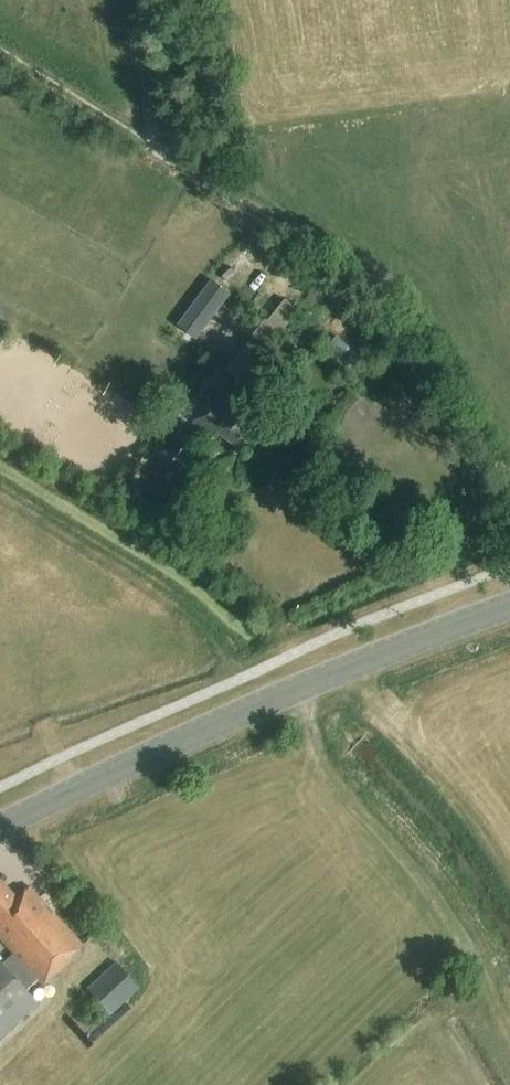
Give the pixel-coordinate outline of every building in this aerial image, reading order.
[(210,283),(177,327),(195,341),(228,296),(210,283)] [(237,382),(294,309),(284,301),(268,321),(266,320),(262,325),(260,323),(223,371),(237,382)] [(327,347),(323,351),(318,358),(342,378),(348,372),(359,358),(335,337),(327,347)] [(202,396),(209,401),(193,422),(210,437),(215,431),(236,446),(247,431),(246,430),(260,413),(239,397),(229,410),(215,400),(218,396),(208,388),(202,396)] [(15,952),(3,963),(0,961),(0,1040),(40,1004),(27,991),(39,980),(44,986),(74,962),(72,960),(83,945),(29,887),(17,897),(1,879),(0,880),(0,935),(15,952)] [(140,989),(117,962),(87,988),(111,1015),(140,989)]
